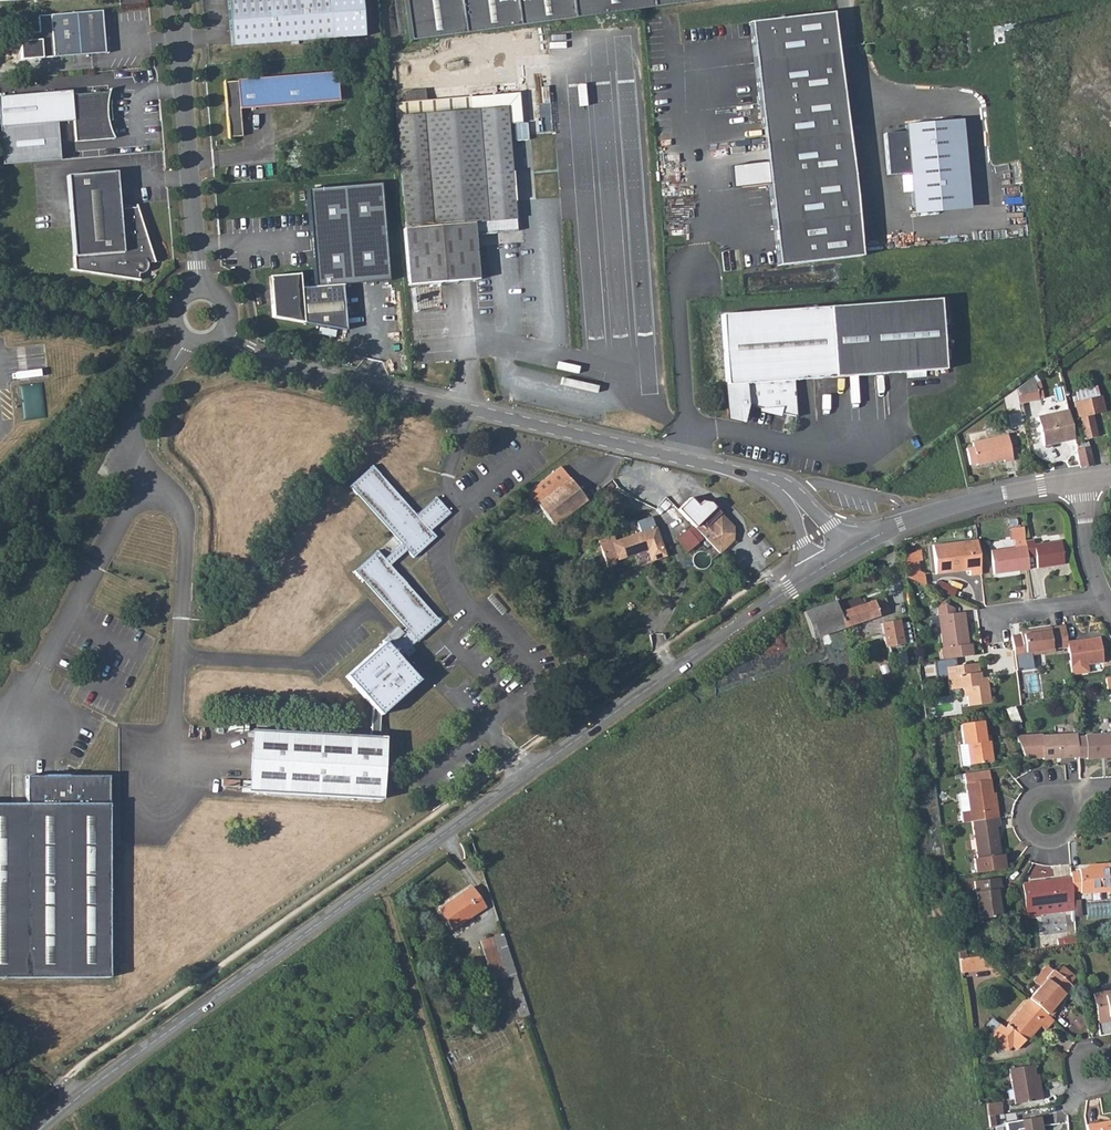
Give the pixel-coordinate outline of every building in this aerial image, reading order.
[(366,34),(362,0),(230,0),(233,46),(366,34)] [(713,0),(407,0),(413,42),(643,10),(713,0)] [(103,38),(101,9),(37,14),(39,31),(29,31),(30,39),(19,40),(20,58),(104,51),(103,38)] [(861,215),(835,13),(753,24),(782,265),(864,256),(861,215)] [(225,81),(229,137),(242,135),(240,108),(339,99),(336,72),(225,81)] [(0,95),(0,125),(57,120),(72,119),(70,93),(70,89),(0,95)] [(108,90),(70,93),(72,119),(74,140),(113,137),(111,133),(109,129),(108,125),(107,120),(106,116),(106,112),(110,112),(108,90)] [(518,93),(396,104),(405,229),(403,229),(409,286),(478,280),(474,236),(517,232),(514,196),(508,196),(506,178),(512,178),(507,124),(521,123),(518,93)] [(907,130),(885,132),(888,173),(911,171),(914,206),(964,202),(957,118),(906,123),(907,130)] [(57,120),(0,125),(0,140),(3,165),(60,160),(57,120)] [(113,169),(64,173),(71,268),(134,277),(135,271),(135,270),(136,270),(137,271),(138,271),(139,272),(141,272),(143,271),(144,270),(145,269),(146,268),(146,266),(146,265),(145,264),(145,263),(144,262),(151,260),(134,205),(116,207),(113,169)] [(306,190),(314,287),(343,286),(387,280),(380,185),(306,190)] [(300,276),(271,278),(274,319),(346,332),(343,286),(314,287),(301,288),(300,276)] [(723,316),(732,417),(745,416),(748,405),(769,410),(783,409),(783,413),(800,417),(797,381),(946,368),(941,298),(723,316)] [(1034,377),(1016,389),(1016,392),(1018,403),(1038,399),(1034,377)] [(1096,387),(1075,392),(1077,401),(1098,397),(1096,387)] [(1098,397),(1077,401),(1074,402),(1082,440),(1097,437),(1092,416),(1105,412),(1101,396),(1098,397)] [(1074,439),(1067,410),(1036,418),(1043,446),(1074,439)] [(1011,425),(1021,426),(1023,415),(1013,413),(1011,425)] [(1007,435),(971,443),(973,448),(966,449),(970,467),(1003,459),(1004,462),(1012,460),(1007,435)] [(1079,466),(1079,468),(1092,466),(1088,447),(1068,451),(1072,467),(1079,466)] [(372,734),(362,734),(385,758),(385,735),(380,735),(381,713),(418,679),(397,656),(404,650),(408,653),(413,648),(410,644),(417,638),(419,639),(440,619),(390,565),(407,549),(413,556),(436,536),(429,529),(449,512),(435,497),(416,514),(372,466),(351,486),(402,543),(385,558),(378,550),(356,570),(406,627),(399,633),(394,628),(382,638),(386,642),(347,676),(372,705),(372,734)] [(560,467),(529,492),(554,524),(585,499),(560,467)] [(690,497),(677,510),(705,538),(718,551),(725,544),(727,546),(734,539),(734,526),(715,506),(715,507),(710,502),(702,501),(697,505),(690,497)] [(611,534),(599,539),(607,567),(615,565),(615,560),(647,550),(650,560),(666,556),(657,526),(613,540),(611,534)] [(689,526),(677,537),(690,550),(702,539),(689,526)] [(1014,548),(990,551),(993,574),(1028,570),(1026,558),(1026,553),(1024,541),(1023,527),(1011,528),(1014,548)] [(980,575),(976,540),(932,546),(936,574),(969,570),(969,576),(980,575)] [(1033,540),(1024,541),(1026,553),(1034,552),(1035,557),(1036,568),(1063,565),(1060,542),(1033,545),(1033,540)] [(718,551),(720,553),(727,546),(725,544),(718,551)] [(921,550),(903,557),(905,574),(906,578),(921,584),(925,586),(924,573),(919,572),(918,563),(922,561),(921,550)] [(936,580),(933,589),(955,595),(957,586),(936,580)] [(835,600),(804,610),(813,637),(889,610),(884,595),(861,603),(856,597),(841,603),(843,609),(838,611),(835,600)] [(942,649),(943,659),(972,655),(971,644),(968,645),(964,612),(953,614),(952,607),(945,604),(937,606),(943,648),(942,649)] [(881,622),(886,646),(899,643),(904,643),(899,619),(881,622)] [(1020,635),(1011,636),(1016,671),(1025,669),(1024,655),(1067,649),(1066,642),(1064,627),(1019,633),(1020,635)] [(1099,638),(1066,642),(1067,649),(1071,675),(1088,673),(1087,665),(1103,663),(1099,638)] [(899,643),(886,646),(897,686),(909,684),(899,643)] [(978,663),(946,668),(949,689),(963,688),(964,697),(967,697),(968,706),(990,703),(986,678),(978,678),(978,673),(979,674),(978,663)] [(960,724),(963,745),(967,745),(970,765),(992,762),(989,741),(985,741),(984,736),(982,721),(960,724)] [(385,758),(362,734),(258,732),(257,782),(249,782),(249,792),(384,795),(385,758)] [(1041,735),(1015,737),(1025,759),(1042,757),(1043,759),(1077,756),(1076,737),(1076,734),(1041,736),(1041,735)] [(1076,737),(1077,756),(1077,759),(1086,758),(1086,760),(1101,759),(1100,755),(1110,755),(1110,734),(1084,736),(1084,737),(1076,737)] [(982,780),(981,771),(964,774),(967,796),(959,798),(961,814),(969,813),(970,822),(971,821),(998,818),(997,808),(994,809),(992,793),(990,779),(982,780)] [(116,776),(73,776),(33,775),(33,803),(0,803),(0,977),(114,977),(116,776)] [(998,818),(971,821),(976,858),(973,858),(975,873),(1005,869),(1003,855),(1000,855),(996,827),(999,827),(998,818)] [(1049,875),(1052,867),(1034,861),(1031,869),(1049,875)] [(1079,873),(1071,873),(1071,878),(1072,891),(1080,890),(1080,893),(1110,891),(1108,864),(1092,865),(1092,869),(1079,870),(1079,873)] [(1001,916),(997,889),(1001,889),(1000,878),(974,881),(979,919),(1001,916)] [(1071,878),(1022,883),(1026,917),(1036,916),(1036,915),(1035,906),(1064,902),(1065,911),(1073,910),(1073,901),(1072,891),(1071,878)] [(470,886),(438,908),(453,929),(485,907),(470,886)] [(1064,902),(1035,906),(1036,915),(1065,911),(1064,902)] [(524,997),(503,935),(481,941),(494,981),(509,976),(514,990),(511,991),(515,999),(524,997)] [(988,956),(961,956),(961,970),(987,970),(988,956)] [(1052,972),(1029,999),(1049,1017),(1056,1010),(1052,1007),(1063,994),(1064,995),(1073,986),(1054,970),(1052,972)] [(1093,995),(1097,1022),(1109,1020),(1109,1018),(1110,1017),(1110,992),(1093,995)] [(1044,1029),(1052,1020),(1049,1017),(1029,999),(1004,1028),(998,1024),(991,1032),(992,1044),(1000,1052),(1007,1051),(1011,1046),(1015,1050),(1037,1024),(1044,1029)] [(1037,1091),(1035,1075),(1033,1065),(1008,1069),(1014,1104),(1042,1099),(1041,1091),(1037,1091)] [(1001,1103),(985,1105),(987,1116),(1002,1114),(1001,1103)] [(1016,1120),(1018,1129),(1041,1129),(1039,1117),(1016,1120)]
